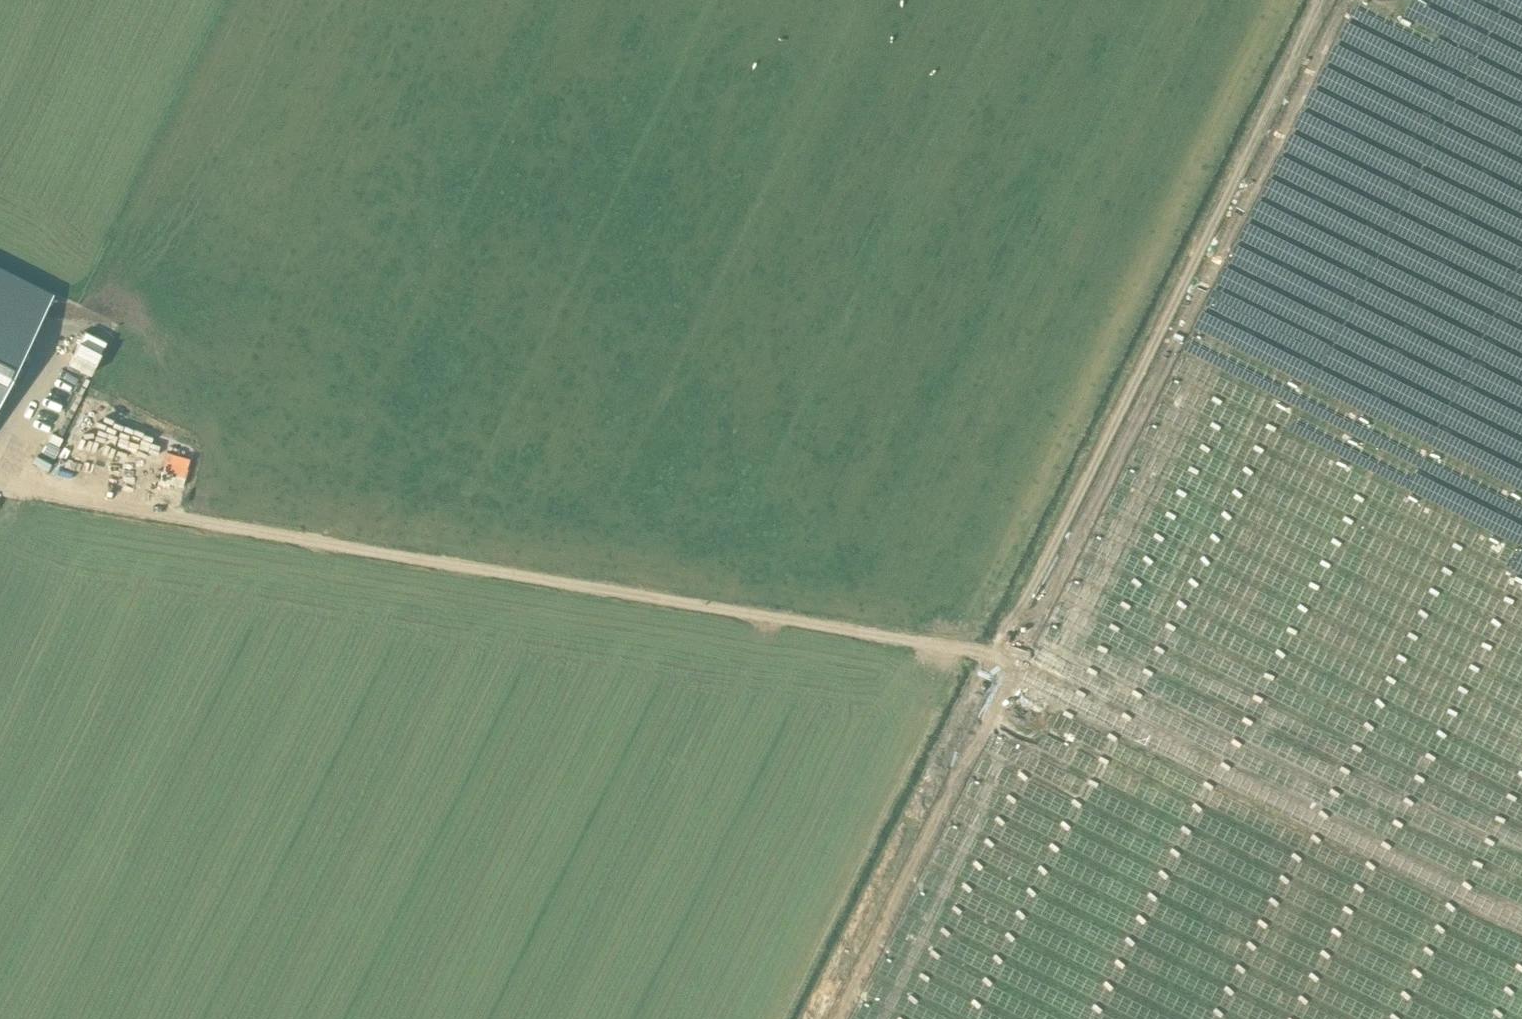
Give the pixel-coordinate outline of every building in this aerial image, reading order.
[(0,238),(0,396),(63,270),(0,238)] [(1020,704),(997,696),(994,706),(1017,714),(1020,704)]
